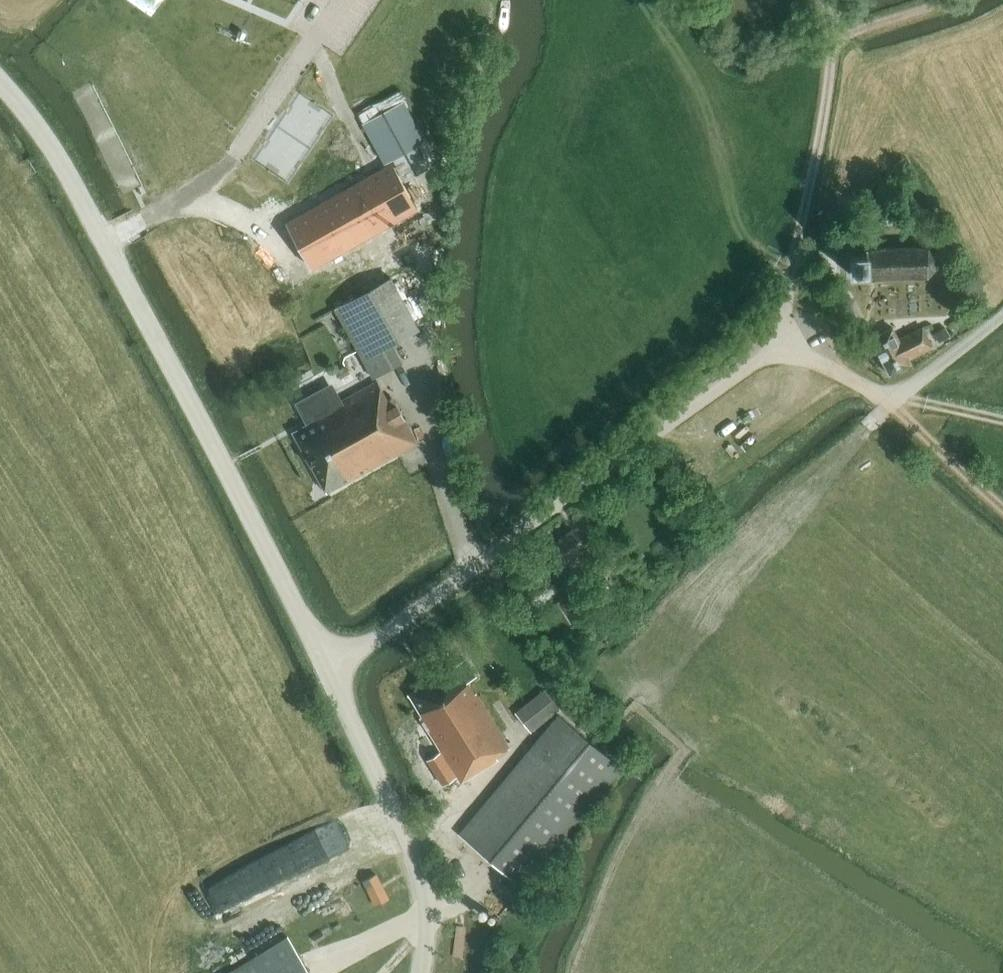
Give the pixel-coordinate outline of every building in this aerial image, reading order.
[(434,156),(399,92),(357,115),(384,164),(393,159),(405,180),(428,167),(424,161),(434,156)] [(392,163),(371,175),(395,219),(417,207),(392,163)] [(374,231),(395,219),(371,175),(350,187),(374,231)] [(329,199),(353,243),(374,231),(350,187),(329,199)] [(329,199),(308,210),(332,254),(353,243),(329,199)] [(332,254),(308,210),(286,222),(311,266),(332,254)] [(927,277),(935,268),(935,257),(928,248),(865,248),(866,255),(849,255),(850,264),(850,275),(867,274),(867,280),(873,279),(876,279),(927,277)] [(419,329),(391,278),(363,292),(334,308),(373,378),(402,362),(392,344),(419,329)] [(952,338),(943,325),(932,332),(941,345),(952,338)] [(932,347),(922,327),(898,339),(892,327),(871,338),(889,374),(911,363),(908,359),(932,347)] [(341,377),(349,373),(345,366),(338,371),(341,377)] [(293,432),(326,493),(417,443),(391,397),(387,399),(377,381),(339,402),(330,387),(299,404),(309,423),(293,432)] [(572,530),(553,544),(534,557),(557,588),(576,575),(572,570),(589,558),(586,553),(588,551),(572,530)] [(475,678),(464,660),(409,695),(422,716),(397,731),(437,797),(497,759),(496,757),(510,748),(476,693),(474,694),(467,683),(475,678)] [(559,708),(544,689),(514,712),(530,732),(559,708)] [(522,887),(621,767),(558,714),(459,834),(522,887)] [(244,861),(211,876),(224,905),(257,891),(244,861)] [(375,905),(388,899),(375,874),(363,881),(375,905)] [(229,972),(309,972),(287,937),(229,972)]
